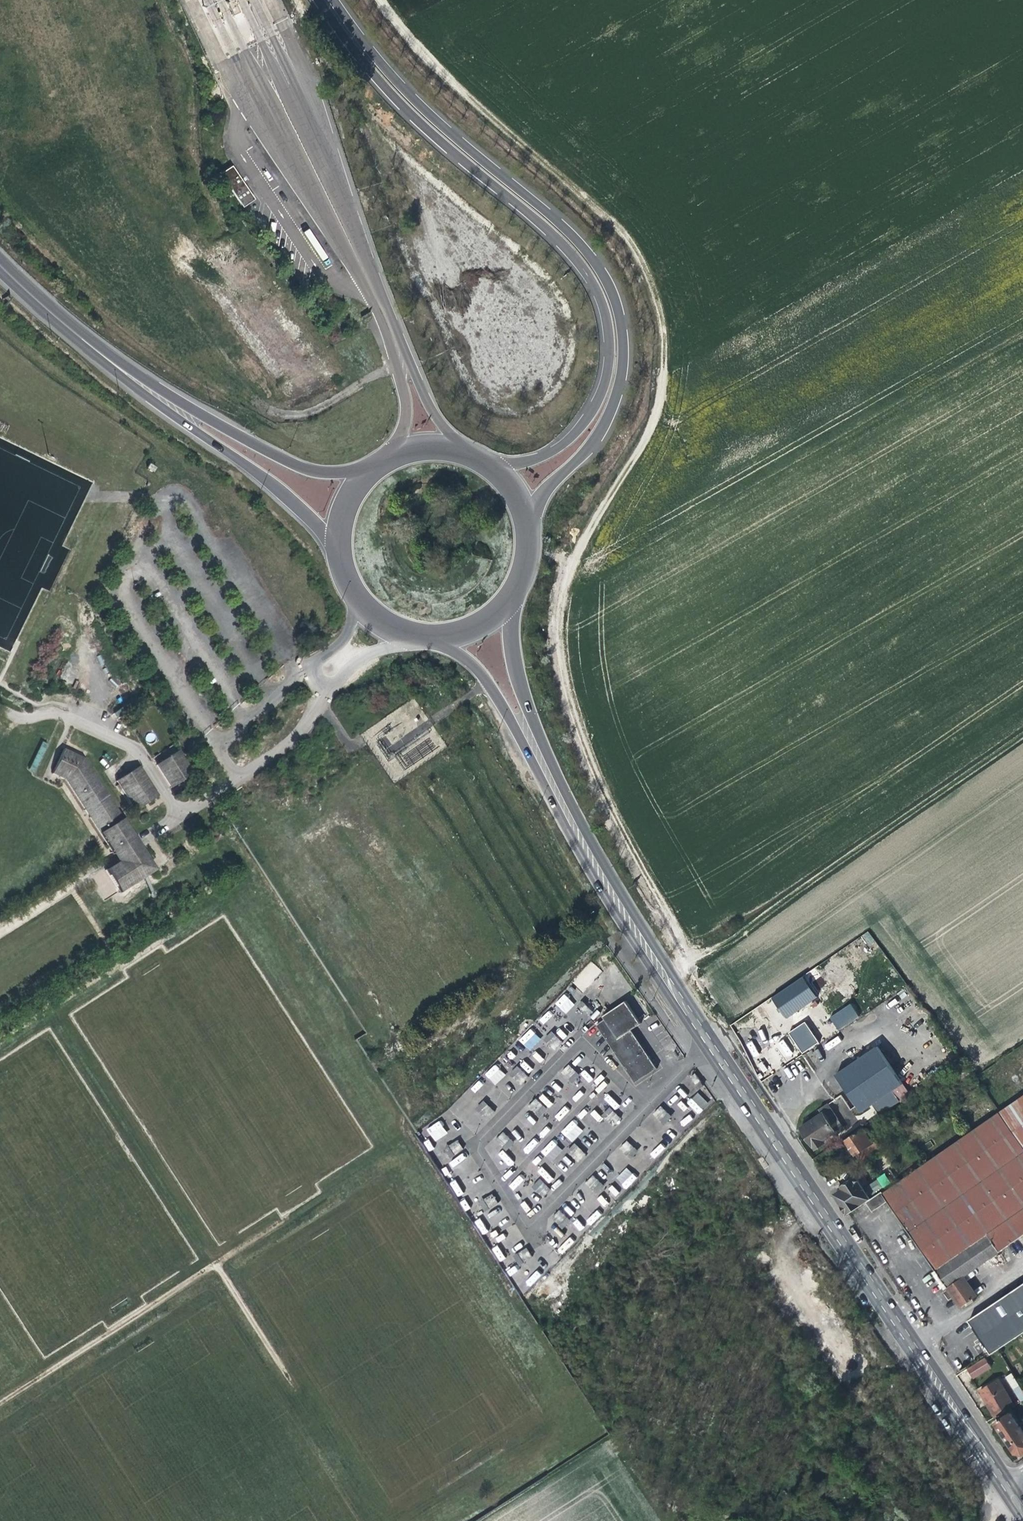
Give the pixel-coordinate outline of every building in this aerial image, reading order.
[(222,173),(225,178),(237,170),(233,165),(222,173)] [(240,200),(251,192),(237,170),(225,178),(240,200)] [(255,198),(251,192),(240,200),(243,205),(255,198)] [(150,467),(156,470),(159,464),(153,461),(150,467)] [(36,773),(48,743),(42,741),(30,771),(36,773)] [(159,766),(175,789),(197,773),(182,750),(159,766)] [(70,782),(112,844),(134,828),(87,760),(65,752),(55,775),(70,782)] [(120,782),(141,813),(163,797),(143,767),(120,782)] [(112,844),(116,851),(139,836),(134,828),(112,844)] [(156,860),(139,836),(116,851),(118,852),(106,860),(122,884),(156,860)] [(867,932),(861,936),(868,944),(873,940),(867,932)] [(571,982),(583,992),(602,971),(591,961),(571,982)] [(802,978),(772,999),(785,1019),(816,998),(802,978)] [(564,993),(555,1003),(566,1013),(575,1004),(564,993)] [(658,1067),(632,1028),(638,1024),(641,1022),(626,999),(603,1014),(606,1018),(598,1023),(636,1081),(658,1067)] [(850,1004),(830,1017),(838,1030),(859,1017),(850,1004)] [(786,1027),(789,1032),(800,1049),(803,1051),(810,1047),(797,1028),(799,1026),(796,1022),(794,1024),(793,1023),(786,1027)] [(529,1051),(541,1039),(530,1028),(518,1040),(529,1051)] [(543,1040),(553,1050),(562,1041),(551,1031),(543,1040)] [(760,1076),(800,1049),(789,1032),(749,1059),(760,1076)] [(828,1050),(841,1041),(838,1036),(824,1045),(828,1050)] [(857,1087),(869,1105),(880,1098),(901,1084),(911,1078),(886,1040),(884,1041),(881,1037),(863,1049),(859,1043),(855,1046),(862,1056),(844,1068),(857,1087)] [(970,1073),(960,1059),(953,1064),(963,1078),(970,1073)] [(495,1085),(506,1075),(495,1064),(484,1074),(495,1085)] [(568,1065),(561,1073),(571,1082),(578,1075),(568,1065)] [(584,1069),(580,1073),(588,1083),(592,1079),(584,1069)] [(901,1084),(880,1098),(887,1109),(908,1095),(901,1084)] [(687,1100),(697,1114),(709,1106),(699,1092),(687,1100)] [(543,1094),(538,1098),(548,1107),(552,1103),(543,1094)] [(615,1110),(620,1105),(608,1094),(603,1099),(615,1110)] [(997,1113),(1022,1150),(1022,1094),(997,1113)] [(476,1108),(486,1119),(494,1111),(483,1101),(476,1108)] [(827,1102),(818,1108),(819,1109),(821,1113),(800,1127),(807,1137),(814,1148),(823,1142),(821,1139),(833,1131),(829,1124),(838,1118),(827,1102)] [(660,1106),(652,1114),(663,1124),(671,1116),(660,1106)] [(602,1116),(614,1126),(621,1118),(608,1108),(602,1116)] [(594,1110),(590,1114),(598,1122),(602,1118),(594,1110)] [(871,1198),(865,1202),(871,1211),(887,1201),(916,1244),(960,1307),(978,1295),(964,1275),(1022,1235),(1022,1150),(997,1113),(881,1193),(880,1192),(871,1198)] [(844,1128),(838,1118),(829,1124),(833,1131),(821,1139),(823,1142),(844,1128)] [(440,1120),(426,1128),(434,1142),(448,1134),(440,1120)] [(571,1142),(583,1131),(573,1120),(561,1131),(571,1142)] [(869,1128),(864,1132),(862,1128),(845,1140),(852,1151),(859,1162),(882,1148),(869,1128)] [(504,1145),(510,1140),(503,1132),(497,1138),(504,1145)] [(428,1151),(434,1148),(428,1139),(423,1142),(428,1151)] [(541,1151),(552,1162),(562,1151),(552,1140),(541,1151)] [(626,1141),(619,1149),(629,1158),(637,1150),(626,1141)] [(659,1143),(649,1154),(654,1159),(664,1148),(659,1143)] [(901,1143),(890,1149),(899,1164),(909,1157),(901,1143)] [(503,1150),(498,1154),(508,1167),(514,1163),(503,1150)] [(542,1167),(537,1171),(548,1184),(553,1179),(542,1167)] [(626,1189),(637,1177),(626,1167),(615,1179),(626,1189)] [(513,1189),(524,1180),(520,1175),(509,1184),(513,1189)] [(595,1193),(603,1186),(593,1175),(585,1183),(595,1193)] [(838,1190),(834,1193),(840,1203),(848,1214),(865,1202),(871,1198),(864,1188),(855,1176),(839,1186),(841,1188),(838,1190)] [(539,1179),(532,1186),(542,1197),(549,1189),(539,1179)] [(878,1181),(870,1184),(872,1191),(881,1188),(878,1181)] [(607,1191),(616,1196),(619,1190),(611,1185),(607,1191)] [(968,1318),(979,1335),(990,1352),(1022,1330),(1022,1282),(968,1318)] [(972,1379),(991,1368),(984,1357),(965,1369),(972,1379)] [(1022,1400),(1022,1392),(1022,1390),(1013,1376),(1007,1380),(1020,1402),(1022,1400)] [(995,1417),(1013,1406),(997,1379),(979,1390),(987,1404),(995,1417)] [(1020,1454),(1022,1452),(1022,1433),(1009,1413),(994,1423),(1004,1438),(1014,1452),(1020,1454)]
